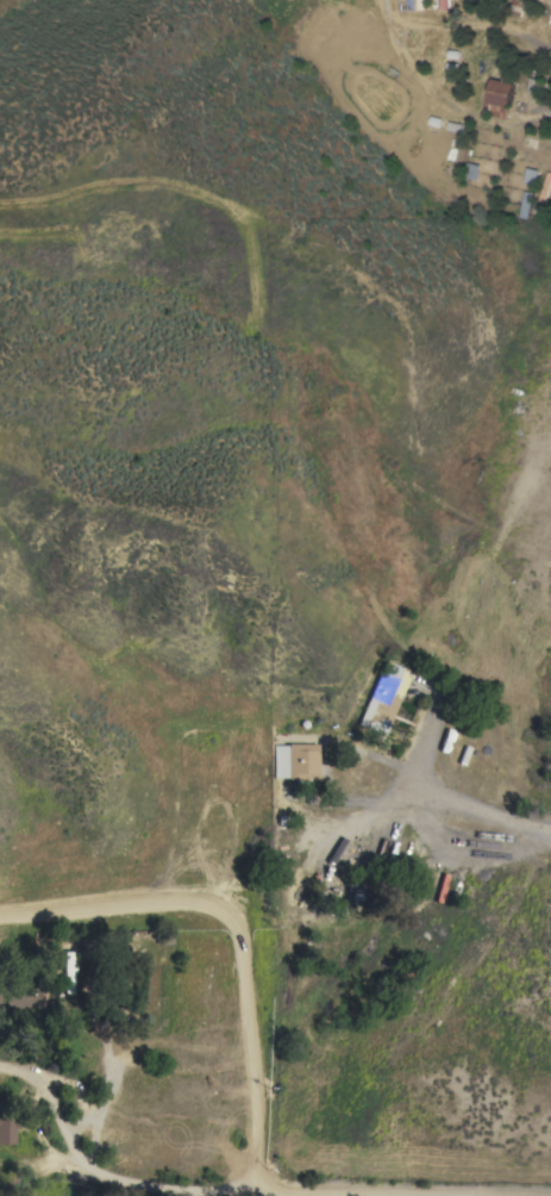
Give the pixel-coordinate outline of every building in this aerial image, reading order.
[(508,14),(513,0),(525,0),(520,17),(508,14)] [(515,83),(507,118),(484,113),(491,77),(515,83)] [(532,77),(550,83),(550,95),(527,89),(528,85),(530,85),(532,77)] [(523,185),(535,187),(537,172),(525,170),(523,185)] [(532,195),(523,192),(517,219),(526,221),(532,195)] [(384,735),(359,724),(387,661),(412,672),(384,735)] [(318,780),(289,779),(289,778),(274,778),(274,745),(289,746),(289,743),(319,745),(318,780)] [(76,993),(73,995),(73,996),(68,996),(68,995),(67,995),(64,952),(74,952),(76,993)] [(6,1007),(0,1007),(0,989),(7,989),(7,983),(30,984),(30,979),(38,979),(38,984),(39,984),(39,985),(45,986),(45,1005),(39,1005),(38,1009),(26,1008),(26,1011),(18,1011),(19,1008),(6,1008),(6,1007)] [(14,1145),(0,1144),(0,1116),(15,1117),(15,1123),(19,1123),(18,1129),(15,1128),(14,1145)]
